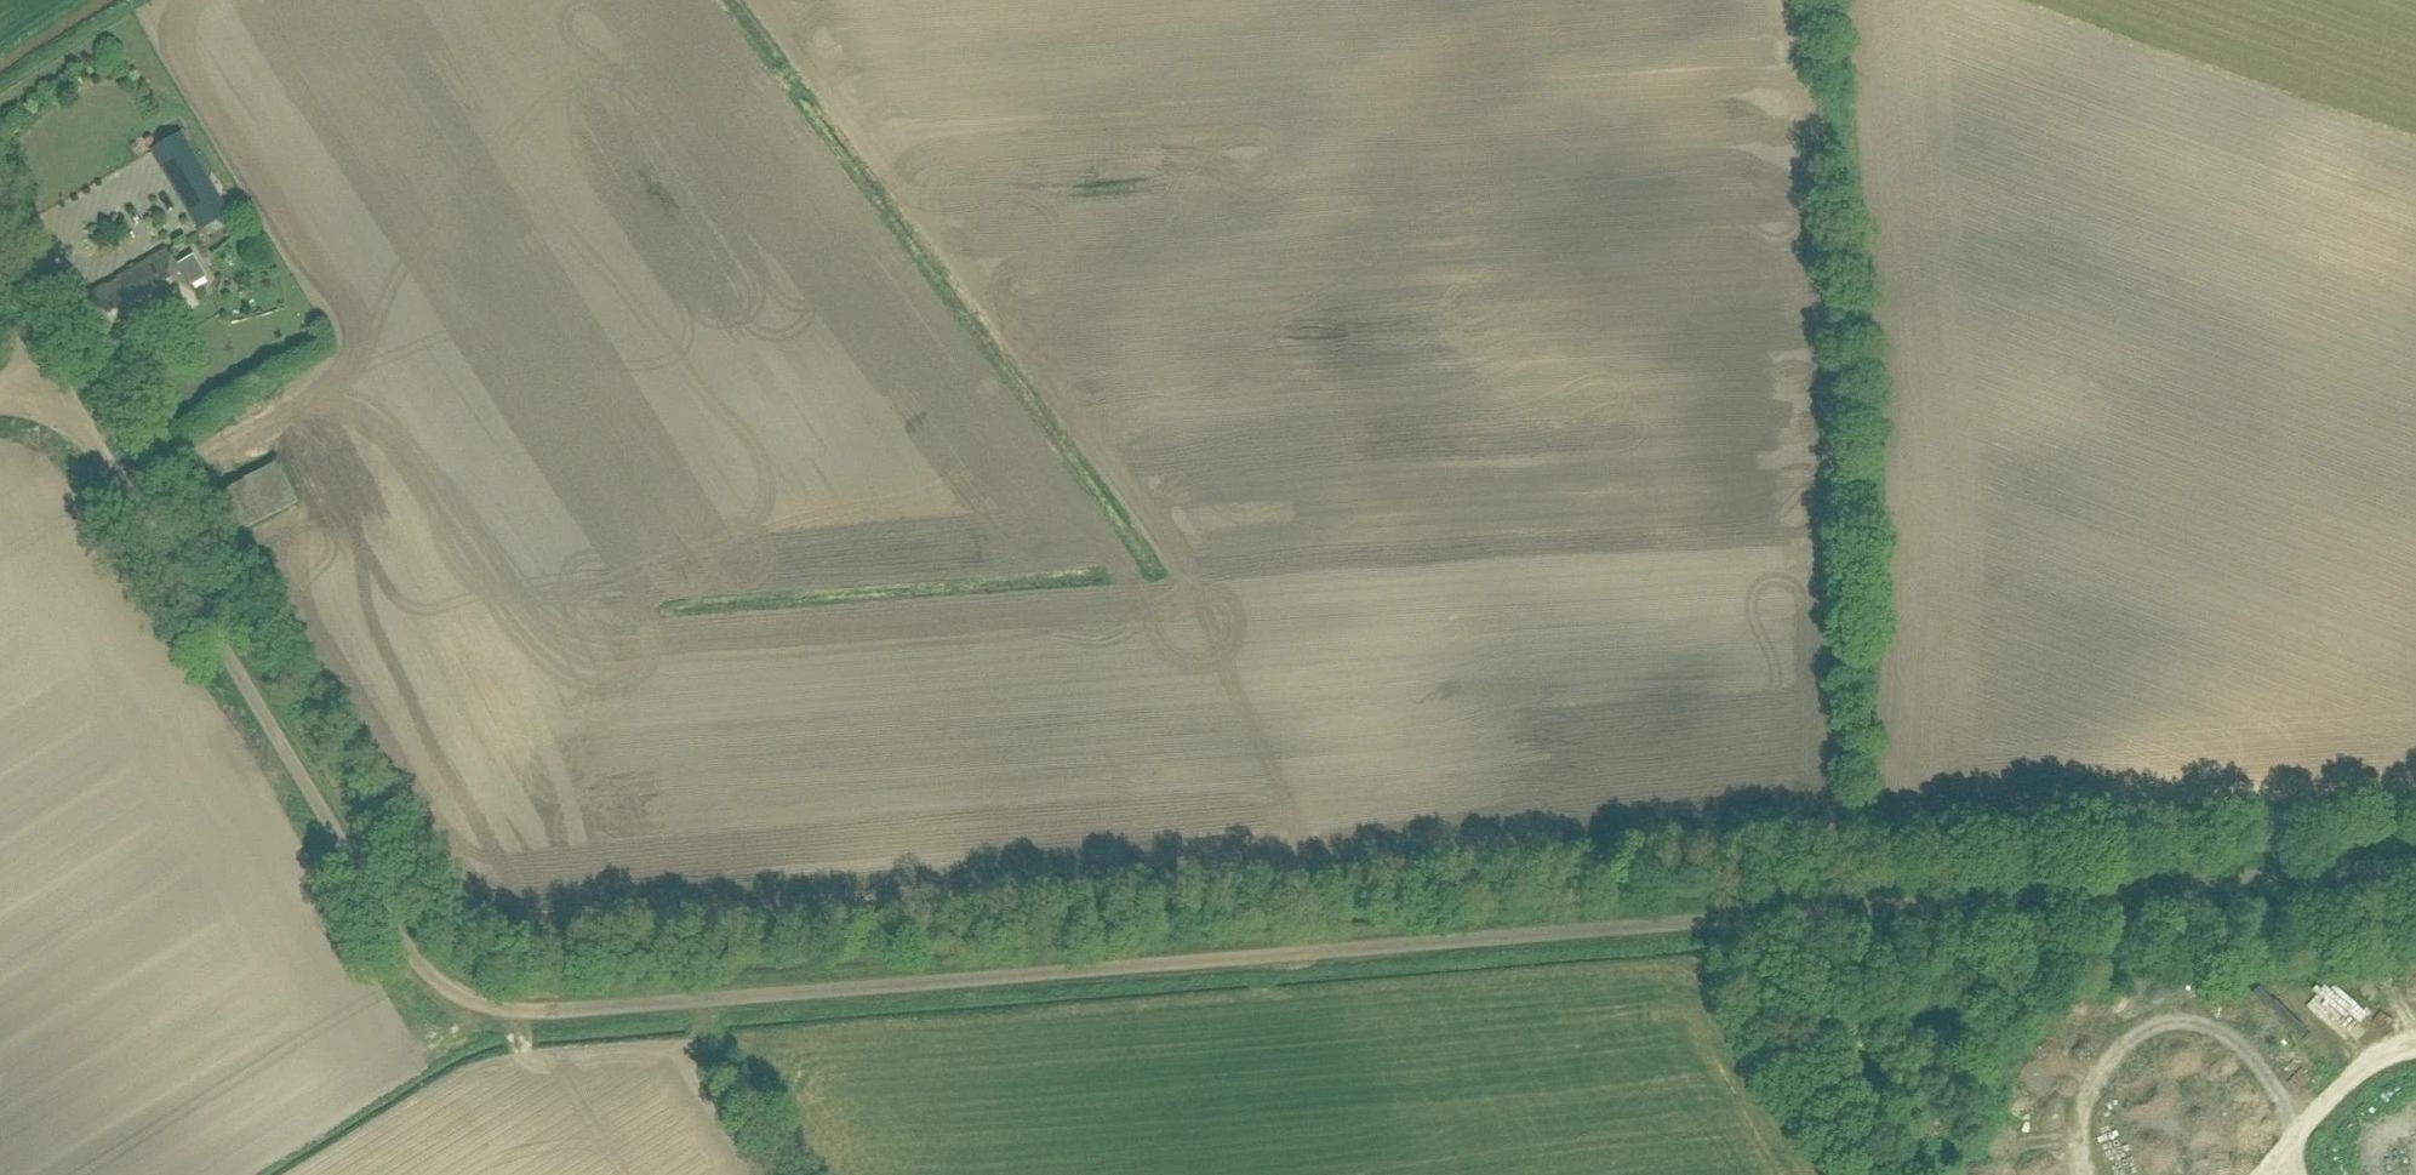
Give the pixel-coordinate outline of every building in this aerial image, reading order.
[(230,215),(181,135),(151,153),(199,234),(230,215)] [(198,302),(169,252),(89,298),(114,342),(155,318),(159,324),(198,302)] [(297,502),(277,463),(216,495),(235,533),(297,502)]
